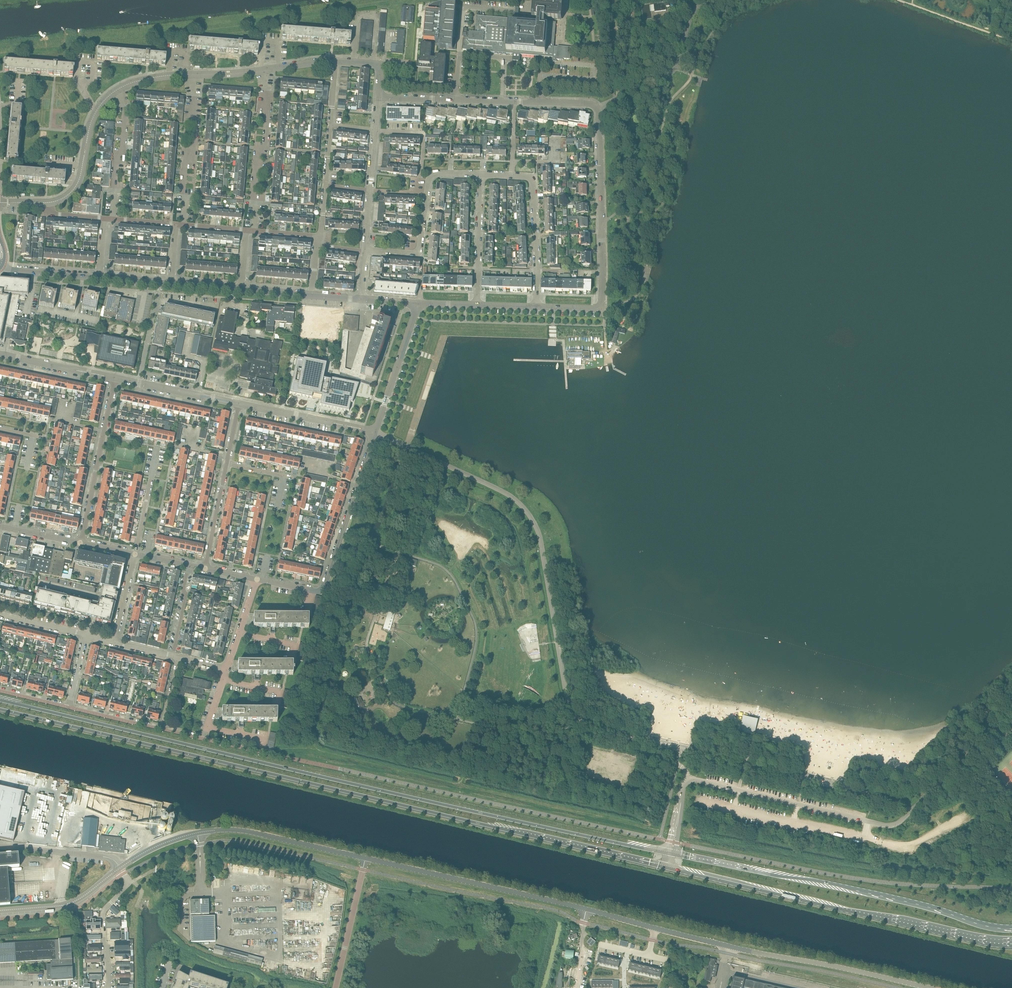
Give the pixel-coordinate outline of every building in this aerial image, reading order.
[(540,4),(533,3),(532,17),(538,18),(538,21),(476,16),(475,32),(467,32),(467,28),(464,28),(463,36),(464,36),(463,50),(470,50),(471,49),(474,49),(473,50),(495,52),(495,53),(498,53),(499,53),(499,54),(502,54),(502,53),(503,53),(503,54),(506,54),(506,53),(553,57),(552,59),(563,60),(563,59),(570,59),(571,47),(558,46),(557,49),(554,48),(556,22),(541,21),(541,18),(562,20),(563,6),(548,5),(548,3),(544,2),(540,1),(540,2),(540,4)] [(452,39),(454,39),(457,6),(442,4),(442,6),(441,6),(441,3),(438,3),(436,4),(434,5),(432,6),(429,7),(431,11),(426,10),(424,40),(436,41),(436,43),(439,43),(439,48),(449,49),(449,47),(453,48),(453,41),(451,41),(452,39)] [(654,5),(655,12),(666,10),(665,3),(654,5)] [(649,4),(641,5),(643,19),(651,18),(649,4)] [(402,6),(401,22),(413,23),(414,7),(402,6)] [(332,42),(350,44),(351,34),(335,33),(335,32),(331,31),(331,33),(283,29),(282,38),(332,42)] [(397,30),(396,44),(391,44),(391,53),(403,54),(405,31),(400,30),(397,30)] [(240,53),(258,55),(258,48),(259,48),(259,46),(259,45),(242,44),(243,43),(238,42),(238,44),(190,40),(189,49),(240,53)] [(444,85),(446,57),(436,56),(435,59),(431,58),(432,45),(421,44),(420,60),(417,59),(417,67),(435,68),(433,84),(444,85)] [(148,64),(165,65),(166,56),(150,54),(150,53),(146,52),(146,54),(98,50),(97,59),(148,64)] [(64,75),(73,76),(74,69),(75,67),(74,67),(74,66),(58,65),(58,64),(54,63),(54,65),(5,61),(5,71),(64,75)] [(281,79),(280,92),(287,93),(287,89),(288,80),(285,80),(285,79),(282,79),(281,79)] [(315,91),(315,95),(322,95),(322,93),(322,92),(322,90),(328,91),(328,83),(323,83),(316,82),(315,91)] [(207,89),(206,95),(209,95),(208,99),(215,99),(216,87),(209,86),(209,89),(207,89)] [(236,98),(236,100),(243,101),(243,98),(244,89),(237,89),(236,98)] [(133,97),(132,104),(136,104),(137,101),(143,102),(144,93),(137,92),(137,97),(133,97)] [(171,104),(170,108),(174,108),(174,104),(178,104),(184,105),(184,96),(179,96),(172,95),(171,104)] [(351,103),(351,110),(365,111),(366,104),(357,104),(355,103),(351,103)] [(17,160),(22,108),(12,107),(11,123),(9,123),(9,127),(11,127),(8,160),(14,160),(14,161),(16,161),(16,160),(17,160)] [(427,111),(425,118),(435,120),(436,118),(438,108),(437,108),(437,109),(427,107),(427,111)] [(387,108),(387,114),(386,121),(410,121),(420,122),(421,109),(411,109),(404,108),(387,108)] [(447,110),(438,108),(436,118),(436,116),(446,118),(448,108),(447,110)] [(446,117),(456,118),(458,108),(457,110),(448,108),(446,118),(446,117)] [(468,110),(458,108),(456,118),(456,119),(456,117),(466,119),(468,110)] [(467,117),(476,119),(478,109),(478,110),(468,109),(468,110),(466,119),(467,117)] [(478,109),(476,119),(477,119),(477,118),(486,119),(488,111),(478,109)] [(488,111),(486,119),(496,121),(497,120),(498,110),(498,111),(488,109),(488,111)] [(498,110),(497,120),(507,122),(507,120),(508,111),(498,110)] [(518,119),(523,120),(523,121),(527,122),(528,121),(529,112),(519,110),(519,113),(518,119)] [(529,110),(529,112),(528,121),(533,122),(534,120),(538,121),(538,120),(539,112),(529,110)] [(538,120),(548,121),(548,120),(549,113),(539,111),(539,112),(538,120)] [(548,120),(548,121),(558,123),(558,122),(558,120),(560,113),(550,111),(549,113),(548,120)] [(558,120),(558,122),(568,123),(568,122),(569,120),(570,113),(560,111),(560,113),(558,120)] [(569,120),(568,122),(578,124),(580,113),(570,112),(570,113),(569,120)] [(580,112),(580,113),(578,124),(588,125),(589,122),(589,121),(590,115),(586,115),(586,113),(580,112)] [(105,127),(105,134),(113,135),(114,122),(99,121),(99,126),(105,127)] [(343,131),(337,130),(336,131),(333,131),(332,140),(338,140),(338,138),(342,138),(343,131)] [(361,133),(360,141),(359,143),(368,144),(369,136),(366,136),(367,133),(361,133)] [(113,135),(105,134),(98,134),(98,139),(104,140),(104,147),(112,148),(113,135)] [(390,144),(396,144),(396,136),(390,136),(390,138),(384,137),(384,142),(390,142),(390,144)] [(480,150),(483,150),(484,136),(480,136),(480,147),(474,147),(474,155),(480,155),(480,150)] [(486,155),(493,156),(493,148),(487,148),(487,136),(484,136),(483,150),(487,150),(486,155)] [(525,146),(519,146),(519,139),(516,139),(515,151),(519,151),(518,154),(525,154),(525,146)] [(590,149),(590,140),(579,140),(579,149),(590,149)] [(451,142),(442,142),(441,145),(441,154),(448,154),(448,151),(451,151),(451,144),(451,142)] [(451,151),(454,151),(454,154),(461,155),(461,147),(454,147),(454,145),(451,144),(451,151)] [(428,154),(435,154),(435,145),(425,145),(425,149),(428,149),(428,154)] [(103,152),(102,160),(111,161),(112,148),(104,147),(97,147),(97,152),(103,152)] [(586,164),(586,155),(578,156),(578,157),(576,157),(575,159),(575,164),(586,164)] [(102,165),(101,173),(110,174),(111,161),(102,160),(96,160),(96,165),(102,165)] [(358,163),(357,170),(366,171),(366,163),(364,163),(358,163)] [(13,180),(65,184),(66,175),(50,173),(50,172),(46,172),(46,173),(13,170),(13,180)] [(110,174),(101,173),(93,172),(92,178),(101,178),(100,186),(101,186),(109,187),(110,174)] [(567,182),(568,186),(573,186),(573,188),(576,188),(576,193),(579,193),(579,196),(587,195),(587,185),(579,185),(579,184),(575,184),(575,182),(567,182)] [(92,191),(92,198),(92,199),(100,199),(101,186),(100,186),(93,185),(93,184),(90,184),(90,185),(86,185),(86,190),(92,191)] [(140,192),(129,191),(129,199),(132,199),(133,198),(137,198),(138,195),(140,196),(140,192)] [(355,201),(363,202),(364,194),(356,193),(355,201)] [(385,202),(385,204),(391,204),(391,196),(385,196),(383,196),(379,196),(379,201),(385,202)] [(545,200),(545,207),(553,206),(557,206),(556,196),(549,197),(549,200),(545,200)] [(87,198),(82,198),(81,204),(74,203),(73,212),(86,213),(87,198)] [(92,198),(87,198),(86,213),(99,214),(100,205),(92,205),(92,199),(92,198)] [(136,211),(136,210),(139,210),(139,203),(133,202),(128,202),(128,206),(133,207),(132,210),(133,210),(134,211),(136,211)] [(289,204),(282,204),(282,207),(285,207),(285,212),(281,212),(280,222),(287,223),(288,212),(288,208),(288,206),(289,204)] [(587,208),(587,205),(576,205),(577,213),(584,213),(585,213),(588,213),(588,207),(587,208)] [(199,207),(199,212),(203,213),(203,216),(204,216),(210,216),(210,209),(210,207),(204,207),(199,207)] [(52,227),(53,219),(47,219),(46,228),(49,229),(49,233),(45,233),(45,238),(49,238),(51,238),(52,235),(52,227)] [(334,229),(335,221),(335,219),(325,219),(325,226),(328,227),(328,229),(334,229)] [(580,219),(578,219),(578,228),(581,228),(588,228),(587,219),(583,219),(580,219)] [(379,227),(378,231),(382,232),(388,233),(389,225),(383,224),(383,228),(379,227)] [(553,226),(545,226),(546,233),(549,233),(549,235),(558,235),(561,235),(561,232),(553,232),(553,226)] [(587,245),(590,245),(590,240),(589,240),(589,234),(581,234),(581,245),(586,245),(586,246),(587,246),(587,245)] [(441,239),(443,239),(449,239),(450,236),(444,236),(439,235),(438,238),(430,237),(430,243),(441,244),(441,239)] [(547,245),(558,245),(558,242),(558,239),(558,235),(549,235),(549,239),(547,239),(547,245)] [(32,259),(32,250),(32,249),(22,248),(22,251),(21,251),(20,254),(21,254),(21,255),(24,255),(24,258),(32,259)] [(44,259),(51,259),(52,250),(44,250),(44,259)] [(51,259),(58,260),(59,251),(52,250),(51,259)] [(58,260),(66,260),(66,251),(59,251),(58,260)] [(66,260),(73,261),(74,252),(66,251),(66,260)] [(73,261),(80,262),(81,253),(74,252),(73,261)] [(80,262),(87,262),(88,253),(81,253),(80,262)] [(95,263),(96,254),(88,253),(87,262),(95,263)] [(591,264),(590,253),(582,253),(582,265),(591,264)] [(429,255),(428,261),(429,262),(429,264),(436,264),(436,262),(437,256),(429,255)] [(114,264),(122,265),(123,256),(115,256),(115,257),(115,260),(114,264)] [(122,265),(129,266),(130,257),(123,256),(122,265)] [(469,263),(470,256),(461,256),(461,263),(460,263),(460,266),(468,266),(468,263),(469,263)] [(129,266),(136,266),(137,257),(130,257),(129,266)] [(136,266),(144,267),(144,258),(137,257),(136,266)] [(370,272),(370,279),(373,279),(380,280),(380,273),(382,273),(383,265),(383,258),(383,257),(380,257),(380,258),(372,257),(371,264),(370,272)] [(488,266),(493,266),(493,257),(485,257),(485,264),(488,264),(488,266)] [(517,264),(515,265),(515,267),(526,267),(526,264),(527,264),(527,257),(517,258),(517,264)] [(152,259),(144,258),(144,267),(151,267),(152,259)] [(555,258),(547,258),(547,265),(550,265),(550,268),(558,268),(560,268),(560,264),(555,265),(555,258)] [(151,267),(158,268),(159,259),(152,259),(151,267)] [(167,260),(159,259),(158,268),(166,269),(167,260)] [(186,261),(186,263),(186,266),(185,270),(193,271),(194,262),(186,261)] [(193,271),(200,272),(201,263),(194,262),(193,271)] [(200,272),(207,272),(208,263),(201,263),(200,272)] [(207,272),(215,273),(215,264),(208,263),(207,272)] [(215,273),(222,273),(223,264),(215,264),(215,273)] [(222,273),(229,274),(230,265),(223,264),(222,273)] [(230,265),(229,274),(237,275),(237,266),(230,265)] [(257,269),(257,272),(256,276),(264,277),(265,268),(257,267),(257,269)] [(264,277),(271,278),(272,269),(265,268),(264,277)] [(279,269),(272,269),(271,278),(278,278),(279,269)] [(286,270),(279,269),(278,278),(286,279),(286,270)] [(286,279),(293,279),(294,270),(286,270),(286,279)] [(301,271),(294,270),(293,279),(300,280),(301,271)] [(308,281),(308,272),(301,271),(300,280),(308,281)] [(373,279),(372,282),(375,282),(375,292),(382,293),(388,293),(395,294),(402,295),(409,295),(416,296),(416,295),(419,286),(419,281),(410,280),(407,280),(407,275),(403,275),(397,274),(390,274),(383,273),(382,273),(380,273),(380,280),(373,279)] [(10,289),(9,281),(8,281),(6,281),(6,280),(0,280),(0,289),(10,289)] [(29,282),(9,281),(10,289),(28,290),(29,282)] [(53,291),(47,289),(42,288),(39,305),(54,308),(57,292),(56,291),(56,292),(53,291)] [(4,343),(7,328),(12,329),(14,323),(15,318),(19,299),(25,300),(26,296),(26,295),(28,295),(28,290),(10,289),(0,289),(0,342),(4,343)] [(74,292),(68,291),(64,290),(60,307),(75,310),(78,293),(74,293),(74,292)] [(85,292),(82,308),(96,311),(100,295),(99,295),(95,295),(95,294),(85,292)] [(107,294),(107,295),(103,317),(130,323),(134,301),(120,298),(121,297),(107,294)] [(273,333),(274,330),(274,328),(274,321),(275,321),(287,322),(286,324),(293,324),(293,322),(294,313),(294,307),(284,306),(284,307),(278,307),(271,306),(271,305),(262,305),(251,304),(250,312),(267,314),(266,327),(266,329),(266,332),(273,333)] [(211,315),(207,314),(204,313),(197,311),(197,312),(190,310),(186,309),(183,308),(183,309),(175,307),(176,307),(172,306),(169,305),(169,306),(165,305),(164,309),(160,308),(158,316),(168,318),(177,320),(177,318),(213,326),(215,315),(211,314),(211,315)] [(258,393),(258,394),(257,394),(266,396),(266,395),(275,396),(276,391),(276,390),(278,390),(271,388),(272,388),(273,382),(272,382),(274,374),(277,375),(278,367),(274,366),(275,364),(278,364),(279,357),(278,357),(280,350),(281,350),(282,342),(273,340),(272,344),(270,344),(271,342),(256,339),(255,340),(248,339),(249,337),(241,336),(240,338),(236,337),(236,336),(233,336),(233,335),(238,314),(225,311),(224,317),(219,316),(215,339),(216,339),(215,341),(214,341),(213,349),(228,352),(228,349),(247,353),(245,360),(247,361),(247,363),(243,362),(240,377),(247,379),(247,381),(251,382),(250,384),(249,389),(249,391),(248,390),(248,391),(258,393)] [(304,332),(332,334),(333,318),(338,318),(338,312),(324,311),(324,316),(305,315),(304,332)] [(156,323),(167,325),(168,318),(158,316),(157,320),(156,320),(156,323)] [(15,318),(14,323),(18,323),(16,333),(12,332),(10,339),(15,340),(14,343),(15,343),(16,344),(16,345),(17,346),(18,346),(19,346),(20,346),(21,346),(22,346),(23,346),(24,345),(25,345),(26,342),(24,342),(28,323),(31,324),(32,320),(19,318),(15,318)] [(372,324),(354,377),(370,383),(371,383),(374,384),(390,336),(391,336),(394,327),(389,325),(378,321),(376,326),(372,324)] [(155,330),(165,332),(167,325),(156,323),(155,326),(156,326),(155,330)] [(613,330),(610,340),(616,342),(619,332),(625,334),(626,329),(620,328),(614,326),(613,330)] [(81,329),(79,338),(84,340),(84,343),(89,346),(94,346),(96,346),(96,352),(97,353),(98,353),(96,361),(98,361),(104,362),(108,363),(115,364),(121,366),(122,366),(126,367),(132,368),(133,369),(138,344),(130,342),(130,343),(110,339),(110,338),(105,337),(101,336),(101,337),(97,336),(97,332),(89,331),(87,330),(81,329)] [(164,339),(165,332),(155,330),(154,334),(153,337),(164,339)] [(212,339),(201,336),(197,356),(208,358),(212,339)] [(152,344),(162,347),(164,339),(153,337),(152,340),(153,340),(152,344)] [(286,366),(290,345),(284,344),(279,365),(286,366)] [(166,366),(166,361),(155,359),(157,347),(151,346),(148,359),(150,359),(148,368),(164,371),(165,366),(166,366)] [(568,351),(568,358),(582,358),(582,359),(584,359),(589,359),(589,352),(582,352),(582,351),(568,351)] [(291,384),(289,393),(321,400),(320,405),(349,411),(350,402),(352,403),(359,384),(324,377),(326,365),(326,364),(316,362),(298,359),(297,358),(291,384)] [(33,404),(27,403),(25,413),(29,414),(29,413),(31,414),(33,404)] [(275,432),(274,435),(280,436),(281,433),(283,425),(279,424),(278,425),(276,424),(275,432)] [(280,436),(286,438),(287,435),(288,427),(286,426),(286,425),(283,425),(281,433),(280,436)] [(141,436),(144,437),(145,427),(140,426),(137,437),(141,437),(141,436)] [(13,445),(13,449),(19,450),(21,438),(17,437),(17,438),(15,437),(13,445)] [(363,441),(354,438),(352,444),(361,447),(362,445),(363,446),(364,442),(363,442),(363,441)] [(361,449),(361,447),(352,444),(351,450),(360,453),(362,449),(361,449)] [(351,450),(349,456),(358,459),(358,457),(359,457),(360,453),(351,450)] [(267,462),(269,462),(271,453),(265,452),(263,462),(266,463),(267,462)] [(358,459),(349,456),(347,461),(357,465),(358,461),(357,460),(358,459)] [(355,468),(357,465),(347,461),(345,467),(354,470),(354,468),(355,468)] [(0,468),(0,473),(3,473),(12,475),(12,473),(13,473),(14,469),(5,467),(0,467),(0,468)] [(345,467),(343,473),(353,476),(354,472),(353,472),(354,470),(345,467)] [(343,473),(341,478),(350,481),(351,479),(352,480),(353,476),(343,473)] [(39,480),(38,484),(47,486),(50,487),(51,481),(48,480),(40,479),(40,481),(39,480)] [(340,482),(338,488),(348,491),(349,488),(348,487),(349,485),(340,482)] [(338,488),(336,494),(345,497),(346,495),(348,491),(338,488)] [(344,499),(345,497),(336,494),(334,499),(344,503),(345,499),(344,499)] [(334,499),(332,505),(341,508),(342,506),(343,507),(344,503),(334,499)] [(332,505),(330,511),(340,514),(341,510),(340,510),(341,508),(332,505)] [(32,507),(30,519),(30,520),(34,521),(34,520),(36,520),(38,511),(39,508),(32,507)] [(50,513),(48,522),(50,523),(50,524),(53,525),(56,514),(56,512),(50,511),(50,513)] [(95,511),(94,514),(95,515),(95,517),(103,518),(106,519),(107,513),(104,512),(95,511)] [(330,511),(328,517),(337,520),(338,518),(339,518),(340,514),(330,511)] [(337,522),(337,520),(328,517),(326,522),(336,526),(337,522)] [(326,522),(324,528),(333,531),(334,529),(335,529),(336,526),(326,522)] [(324,528),(323,534),(332,537),(334,533),(333,533),(333,531),(324,528)] [(219,532),(218,536),(227,538),(230,538),(231,532),(228,532),(220,530),(220,532),(219,532)] [(323,534),(321,540),(330,542),(330,541),(331,541),(332,537),(323,534)] [(10,537),(2,535),(0,546),(0,551),(6,553),(7,551),(10,537)] [(18,547),(18,550),(23,551),(26,551),(29,541),(17,538),(15,546),(18,547)] [(321,540),(319,545),(329,548),(330,545),(329,544),(330,542),(321,540)] [(198,544),(192,542),(190,553),(194,554),(194,553),(196,553),(198,544)] [(33,554),(32,557),(34,557),(35,554),(37,555),(38,550),(42,551),(43,547),(34,545),(33,548),(32,550),(33,550),(32,554),(33,554)] [(319,545),(317,551),(326,554),(326,552),(327,552),(329,548),(319,545)] [(45,547),(43,547),(42,551),(38,550),(37,555),(35,554),(34,557),(32,557),(31,561),(29,571),(30,571),(29,573),(32,574),(33,572),(48,575),(53,550),(44,549),(45,547)] [(62,574),(65,561),(59,560),(61,552),(53,550),(48,575),(61,578),(62,574)] [(27,561),(28,556),(29,552),(28,552),(26,551),(23,551),(23,554),(19,556),(19,559),(27,561)] [(64,553),(61,552),(59,560),(65,561),(65,559),(72,561),(73,553),(64,551),(64,553)] [(102,586),(116,589),(118,589),(119,589),(124,566),(125,566),(126,562),(121,560),(116,559),(77,551),(74,563),(104,569),(100,586),(102,586)] [(317,551),(315,557),(324,560),(325,560),(326,556),(325,556),(326,554),(317,551)] [(5,565),(6,562),(8,560),(16,562),(17,559),(9,557),(7,557),(0,555),(0,564),(5,565)] [(395,561),(395,563),(396,563),(395,566),(400,568),(402,561),(408,563),(409,558),(399,555),(397,562),(395,561)] [(27,561),(19,559),(17,559),(16,562),(16,565),(17,565),(16,569),(16,570),(25,572),(25,570),(29,571),(31,561),(27,561)] [(138,574),(145,575),(147,566),(140,564),(138,574)] [(147,566),(145,575),(149,575),(149,573),(153,574),(154,567),(147,566)] [(154,567),(153,574),(152,576),(159,577),(161,569),(154,567)] [(321,569),(315,568),(313,578),(317,579),(317,578),(319,578),(321,569)] [(68,575),(62,574),(61,578),(70,580),(73,570),(70,569),(69,569),(68,575)] [(232,589),(235,589),(242,591),(243,584),(233,582),(232,589)] [(370,583),(366,596),(370,597),(374,586),(373,586),(373,584),(370,583)] [(115,593),(116,589),(102,586),(97,608),(91,607),(92,603),(36,589),(35,593),(37,593),(34,605),(37,606),(37,608),(44,610),(44,608),(47,609),(46,611),(50,612),(51,610),(57,611),(57,613),(64,615),(64,613),(71,614),(70,617),(77,618),(78,616),(81,617),(80,619),(84,620),(84,618),(88,619),(88,617),(96,619),(96,620),(99,621),(98,623),(107,625),(108,623),(111,624),(113,614),(114,614),(115,608),(115,607),(116,604),(117,601),(116,601),(117,597),(118,597),(119,594),(115,593)] [(137,595),(144,596),(146,597),(147,597),(148,590),(145,590),(145,589),(139,588),(137,595)] [(24,603),(29,604),(30,602),(31,602),(32,598),(32,597),(33,594),(27,592),(24,603)] [(193,594),(192,600),(202,603),(204,596),(193,594)] [(144,596),(137,595),(136,601),(144,603),(145,600),(146,597),(144,596)] [(192,600),(191,606),(201,608),(201,606),(202,603),(192,600)] [(134,608),(141,610),(143,610),(144,603),(136,601),(134,608)] [(191,606),(189,612),(199,614),(201,608),(191,606)] [(134,608),(133,615),(142,617),(143,616),(143,615),(144,615),(144,614),(143,614),(143,613),(140,612),(141,610),(134,608)] [(189,612),(188,618),(198,620),(199,614),(189,612)] [(221,612),(220,618),(230,620),(231,615),(224,613),(221,612)] [(395,614),(389,612),(384,629),(390,631),(395,614)] [(133,615),(131,621),(138,623),(138,619),(141,620),(142,617),(133,615)] [(309,615),(300,615),(254,615),(254,627),(309,628),(309,615)] [(188,618),(187,624),(193,625),(197,626),(198,620),(188,618)] [(220,618),(218,624),(219,624),(228,626),(230,620),(220,618)] [(131,621),(129,628),(136,629),(139,630),(139,627),(139,626),(139,623),(138,623),(131,621)] [(157,628),(160,628),(167,630),(168,623),(162,622),(161,625),(158,624),(157,628)] [(7,633),(9,626),(7,625),(6,624),(4,624),(0,638),(3,638),(4,635),(6,636),(7,633)] [(129,628),(128,635),(132,636),(134,636),(135,636),(137,637),(138,633),(138,630),(139,630),(136,629),(129,628)] [(156,631),(155,634),(159,635),(165,636),(167,630),(160,628),(159,632),(156,631)] [(184,635),(191,637),(194,638),(195,632),(192,631),(185,629),(184,635)] [(42,633),(39,647),(41,647),(42,645),(44,645),(45,642),(47,635),(45,634),(44,633),(42,633)] [(48,652),(48,653),(49,653),(50,652),(51,650),(52,644),(55,645),(56,637),(54,637),(54,636),(52,635),(48,649),(48,651),(48,652)] [(159,635),(157,642),(158,642),(161,643),(164,643),(165,636),(159,635)] [(194,638),(191,637),(184,635),(183,641),(190,643),(193,644),(194,638)] [(57,638),(56,642),(75,647),(75,645),(75,644),(75,642),(68,640),(68,643),(63,641),(64,639),(57,638)] [(193,644),(190,643),(183,641),(181,647),(183,648),(186,648),(189,649),(192,649),(193,644)] [(75,649),(75,647),(56,642),(56,645),(64,647),(63,649),(73,652),(74,650),(75,649)] [(107,655),(107,652),(98,650),(99,647),(92,646),(91,648),(90,649),(90,650),(107,655)] [(223,650),(216,648),(214,648),(213,654),(215,654),(218,655),(222,656),(223,650)] [(110,658),(112,658),(114,651),(112,651),(111,650),(109,649),(106,663),(109,664),(110,658)] [(105,659),(107,655),(90,650),(89,652),(90,653),(89,655),(96,657),(97,655),(104,657),(103,659),(105,659)] [(119,660),(122,661),(124,654),(121,653),(121,652),(119,652),(115,665),(118,666),(119,660)] [(88,658),(87,660),(101,663),(104,664),(105,662),(96,659),(96,657),(89,655),(89,657),(88,658)] [(144,673),(144,675),(146,676),(147,673),(148,670),(150,671),(151,668),(153,661),(150,660),(150,659),(148,659),(144,673)] [(153,663),(152,666),(155,667),(170,670),(170,668),(169,667),(170,665),(157,662),(156,664),(156,665),(155,665),(155,664),(153,663)] [(293,663),(285,662),(238,662),(238,674),(293,675),(293,670),(294,670),(294,669),(293,669),(293,663)] [(11,677),(12,672),(13,671),(14,664),(11,664),(10,669),(10,670),(9,677),(6,676),(9,667),(6,666),(6,667),(4,675),(3,675),(1,683),(3,683),(3,684),(5,684),(6,684),(7,684),(9,677),(11,677)] [(94,667),(87,665),(87,667),(86,668),(85,670),(103,674),(104,671),(94,669),(94,667)] [(19,679),(20,673),(13,671),(12,672),(11,677),(11,680),(13,681),(12,685),(13,686),(14,686),(17,687),(17,686),(19,679)] [(20,673),(19,679),(17,686),(22,688),(23,683),(25,684),(28,673),(28,671),(26,671),(24,672),(24,674),(20,673)] [(34,683),(35,677),(36,674),(33,673),(32,676),(31,682),(28,681),(27,689),(28,689),(28,690),(30,690),(31,690),(32,690),(34,683)] [(150,675),(149,678),(159,680),(158,682),(165,684),(166,682),(167,681),(167,679),(153,676),(150,675)] [(39,684),(38,692),(40,693),(41,692),(42,693),(44,686),(45,686),(47,678),(43,677),(43,679),(40,678),(39,684)] [(204,689),(209,690),(211,683),(193,678),(193,680),(182,678),(181,681),(182,681),(179,695),(198,700),(198,699),(201,699),(204,689)] [(53,695),(55,688),(54,688),(56,682),(53,681),(53,683),(49,682),(48,686),(49,686),(47,694),(49,694),(49,695),(51,695),(53,695)] [(60,689),(58,697),(59,697),(61,698),(62,697),(63,698),(65,691),(65,689),(67,689),(68,685),(64,684),(63,684),(62,690),(60,689)] [(83,703),(87,687),(84,686),(82,694),(79,693),(77,701),(79,702),(81,703),(81,702),(83,703)] [(165,691),(165,689),(151,686),(149,693),(158,695),(162,696),(163,694),(164,692),(165,691)] [(87,687),(83,703),(85,703),(85,704),(87,704),(89,704),(91,696),(93,697),(94,691),(95,690),(89,689),(90,688),(87,687)] [(517,696),(523,700),(526,695),(530,698),(533,693),(523,687),(517,696)] [(112,696),(109,709),(111,709),(111,710),(113,710),(115,710),(116,702),(117,702),(118,698),(115,697),(116,694),(114,693),(114,690),(111,689),(110,695),(110,696),(112,696)] [(93,697),(92,703),(94,704),(94,705),(95,706),(97,707),(98,706),(99,707),(103,691),(100,690),(100,692),(94,691),(93,697)] [(116,702),(115,710),(117,711),(116,711),(119,712),(119,711),(121,712),(125,696),(122,695),(120,703),(117,702),(116,702)] [(126,713),(126,712),(129,712),(130,705),(126,704),(128,696),(125,696),(121,712),(122,712),(122,713),(125,713),(126,713)] [(130,705),(129,712),(131,713),(131,714),(132,714),(132,715),(134,715),(136,715),(140,699),(141,696),(138,696),(135,707),(130,705)] [(360,708),(364,706),(362,702),(359,704),(355,697),(354,698),(360,710),(361,709),(360,708)] [(156,703),(153,703),(152,706),(148,705),(147,710),(149,710),(147,718),(148,718),(148,719),(150,719),(152,719),(156,703)] [(277,710),(269,710),(222,709),(222,721),(277,722),(277,710)] [(756,722),(744,719),(741,730),(754,734),(756,722)] [(13,841),(25,792),(0,787),(0,838),(13,841)] [(67,794),(66,803),(80,805),(81,797),(89,799),(90,791),(73,789),(72,795),(67,794)] [(50,812),(53,803),(45,801),(42,810),(50,812)] [(168,824),(170,817),(171,813),(162,811),(160,822),(168,824)] [(84,818),(81,846),(95,847),(98,819),(84,818)] [(100,836),(99,848),(99,851),(105,852),(107,852),(108,852),(124,853),(125,840),(121,839),(121,838),(100,836)] [(8,883),(7,868),(19,867),(18,854),(0,855),(0,905),(10,904),(8,883)] [(209,900),(190,900),(190,914),(191,914),(191,917),(190,917),(191,942),(215,941),(215,916),(207,916),(207,914),(209,914),(209,900)] [(113,906),(109,910),(111,912),(110,913),(112,915),(113,914),(115,915),(116,916),(117,915),(120,912),(118,911),(119,910),(120,909),(119,908),(117,906),(115,908),(113,905),(113,906)] [(105,919),(105,929),(106,929),(121,928),(120,919),(113,919),(113,917),(110,917),(110,919),(105,919)] [(86,920),(86,929),(100,929),(100,920),(95,920),(95,918),(91,919),(91,920),(86,920)] [(52,960),(52,962),(50,962),(51,964),(46,964),(47,980),(51,980),(52,981),(73,980),(72,959),(73,959),(71,938),(59,939),(59,940),(0,944),(0,963),(52,960)] [(587,943),(592,947),(596,942),(591,938),(587,943)] [(114,941),(115,951),(130,951),(130,946),(130,941),(127,941),(114,941)] [(574,954),(574,951),(566,950),(565,958),(573,959),(574,954)] [(123,960),(128,960),(128,957),(130,957),(130,951),(115,952),(114,952),(115,957),(123,957),(123,960)] [(86,963),(101,963),(102,963),(102,956),(101,956),(93,957),(93,954),(88,954),(88,957),(84,957),(85,963),(86,963)] [(598,961),(597,963),(619,968),(619,966),(619,964),(620,961),(599,956),(598,959),(598,961)] [(706,970),(704,980),(710,982),(713,968),(715,960),(711,959),(711,960),(710,959),(708,970),(706,970)] [(130,963),(115,963),(115,967),(119,967),(119,971),(129,970),(129,967),(130,967),(130,963)] [(629,968),(628,970),(660,977),(661,975),(661,974),(662,970),(630,963),(629,966),(629,968)] [(90,967),(87,967),(87,973),(102,973),(102,972),(102,968),(102,967),(101,967),(99,967),(99,964),(96,964),(90,964),(90,967)] [(189,987),(190,987),(227,987),(229,984),(190,972),(189,978),(180,973),(179,973),(178,973),(177,973),(177,974),(174,983),(176,983),(174,987),(173,986),(172,987),(189,987)] [(102,973),(88,974),(89,982),(102,981),(102,973)] [(129,978),(130,978),(130,974),(115,974),(115,978),(120,978),(120,984),(129,984),(129,978)] [(733,977),(730,987),(744,987),(746,987),(782,987),(733,977)]
